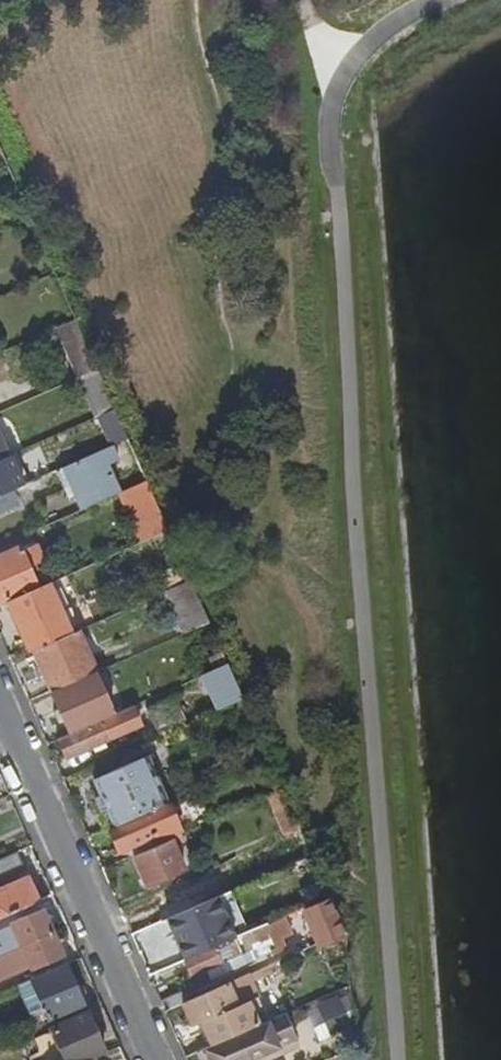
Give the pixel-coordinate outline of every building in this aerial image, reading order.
[(56,325),(78,375),(97,367),(91,354),(75,317),(56,325)] [(78,375),(96,416),(96,415),(114,407),(112,402),(105,388),(97,367),(78,375)] [(96,415),(110,446),(128,438),(114,407),(96,415)] [(56,470),(69,499),(79,495),(85,508),(118,493),(100,450),(56,470)] [(13,489),(22,485),(9,454),(7,455),(0,458),(0,495),(13,489)] [(120,492),(142,542),(169,530),(147,481),(120,492)] [(19,504),(13,489),(0,495),(0,512),(19,504)] [(8,602),(38,588),(29,568),(42,562),(36,550),(23,556),(21,551),(0,560),(0,605),(8,602)] [(164,593),(176,619),(203,607),(191,581),(164,593)] [(8,602),(31,651),(33,650),(70,634),(48,584),(38,588),(8,602)] [(176,619),(183,634),(209,622),(203,607),(176,619)] [(70,634),(33,650),(51,693),(94,674),(96,673),(77,631),(70,634)] [(215,688),(209,690),(211,695),(217,693),(223,708),(243,699),(228,664),(208,673),(215,688)] [(51,693),(70,735),(113,715),(94,674),(51,693)] [(211,695),(218,710),(223,708),(217,693),(211,695)] [(146,709),(156,733),(183,721),(172,697),(146,709)] [(113,715),(70,735),(58,740),(66,758),(91,748),(93,753),(110,746),(108,740),(139,726),(131,707),(113,715)] [(94,780),(115,828),(168,804),(147,757),(94,780)] [(268,795),(286,836),(292,833),(300,830),(282,789),(268,795)] [(168,804),(115,828),(110,830),(119,851),(128,847),(132,856),(177,835),(181,834),(168,804)] [(132,856),(145,885),(184,868),(173,844),(180,841),(177,835),(132,856)] [(24,868),(17,852),(0,860),(0,878),(24,868)] [(40,901),(29,878),(0,890),(0,918),(40,901)] [(154,905),(161,921),(166,918),(191,907),(185,892),(154,905)] [(166,918),(185,961),(223,944),(204,901),(191,907),(166,918)] [(304,911),(318,943),(319,946),(341,937),(326,901),(304,911)] [(0,932),(0,955),(52,932),(43,911),(14,924),(15,926),(0,932)] [(265,925),(271,940),(287,933),(281,918),(265,925)] [(0,955),(0,978),(32,963),(33,965),(61,953),(52,932),(0,955)] [(223,944),(185,961),(191,976),(242,953),(236,938),(223,944)] [(18,985),(32,1017),(46,1011),(49,1018),(84,1003),(82,1000),(87,998),(82,986),(77,988),(67,964),(18,985)] [(182,1004),(192,1026),(202,1022),(257,996),(247,975),(188,1001),(182,1004)] [(319,1031),(356,1021),(348,990),(311,1000),(319,1031)] [(183,991),(165,999),(170,1010),(182,1004),(188,1001),(185,996),(183,991)] [(202,1022),(212,1045),(267,1020),(257,996),(202,1022)] [(42,1059),(88,1059),(89,1059),(104,1053),(86,1013),(32,1036),(42,1059)] [(212,1045),(205,1048),(210,1059),(244,1059),(294,1038),(283,1013),(267,1020),(212,1045)] [(244,1059),(265,1059),(297,1046),(294,1038),(244,1059)] [(201,1059),(210,1059),(205,1048),(197,1052),(201,1059)]
